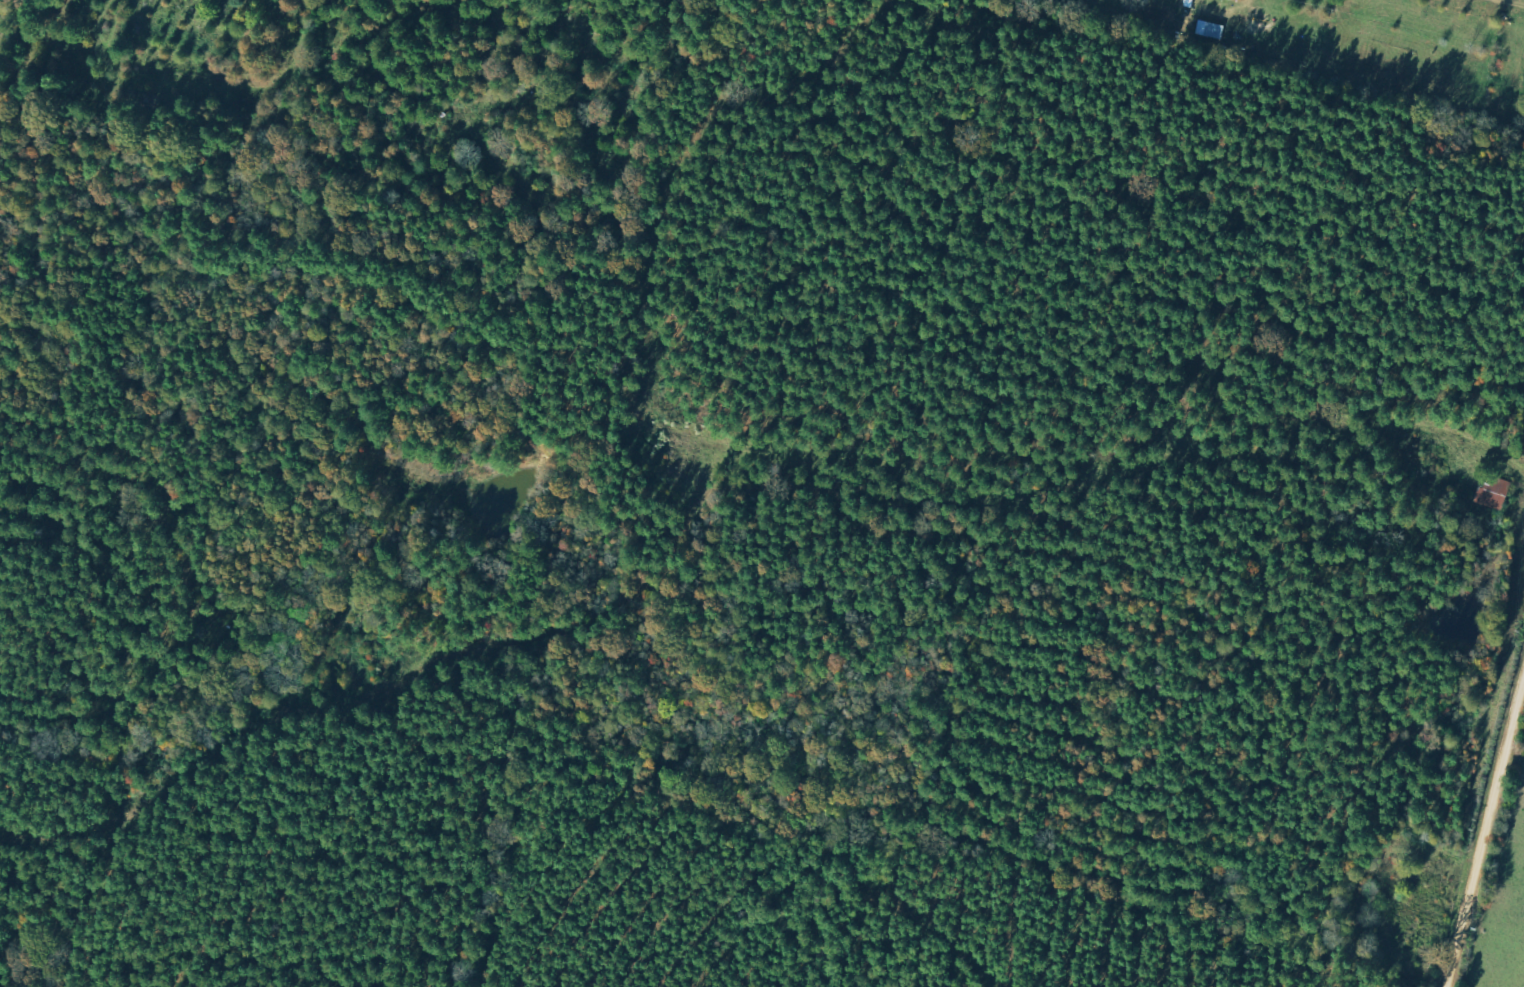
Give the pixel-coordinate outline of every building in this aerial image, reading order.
[(1480,504),(1505,512),(1515,484),(1490,475),(1480,504)]
